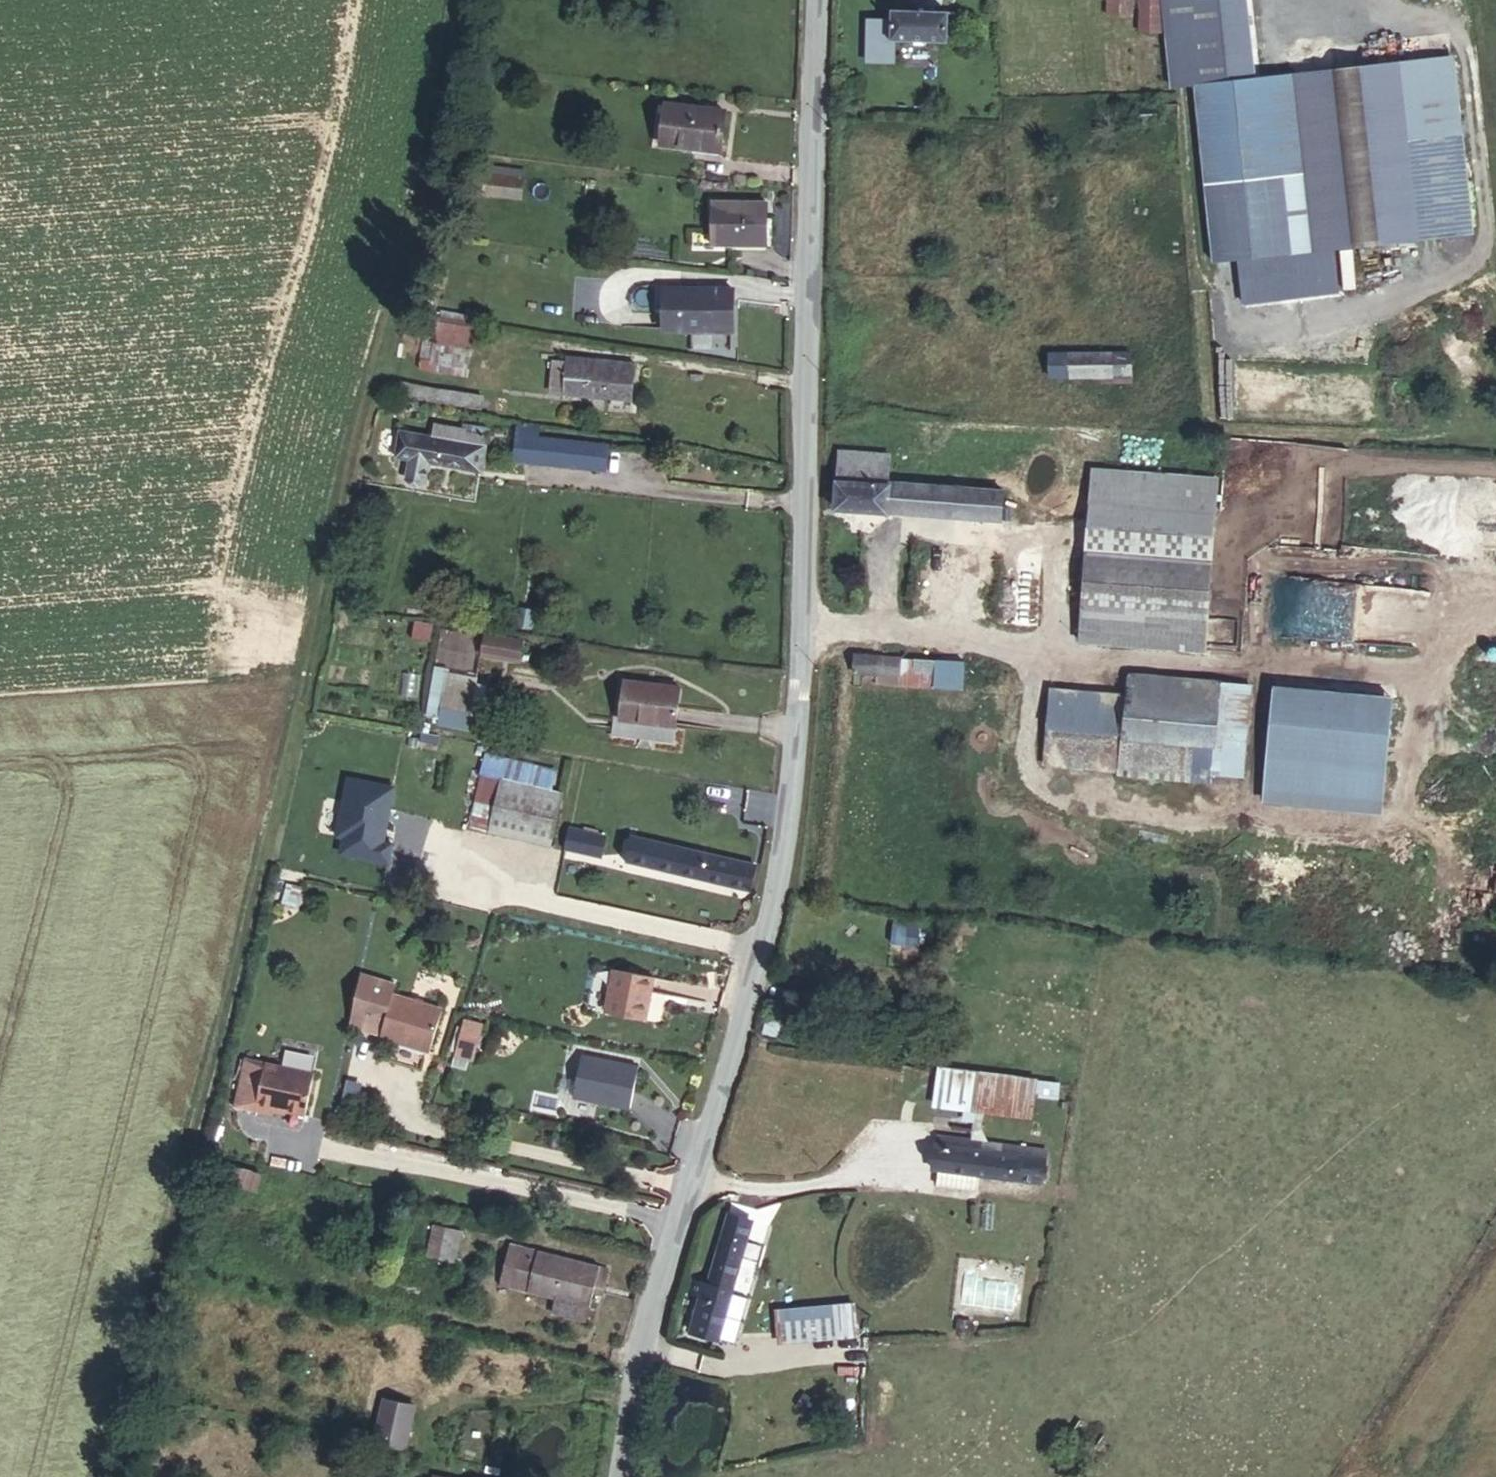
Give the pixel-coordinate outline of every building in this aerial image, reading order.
[(1159,59),(1159,6),(1139,4),(1137,58),(1159,59)] [(1120,30),(1120,7),(1099,7),(1098,30),(1120,30)] [(1244,29),(1193,35),(1203,118),(1195,119),(1216,299),(1241,296),(1244,315),(1301,309),(1299,289),(1420,276),(1408,173),(1462,167),(1454,89),(1400,95),(1254,112),(1244,29)] [(951,64),(952,34),(883,32),(881,61),(951,64)] [(653,133),(649,175),(711,182),(717,142),(653,133)] [(485,168),(483,194),(521,196),(523,170),(485,168)] [(706,263),(761,267),(764,227),(708,223),(706,263)] [(657,356),(725,361),(727,318),(660,314),(657,356)] [(448,402),(456,356),(419,349),(410,397),(448,402)] [(1117,388),(1116,362),(1038,364),(1039,390),(1117,388)] [(640,431),(646,389),(576,381),(570,422),(640,431)] [(395,406),(392,419),(472,432),(474,419),(395,406)] [(444,450),(447,437),(447,434),(415,428),(413,445),(444,450)] [(473,443),(447,437),(444,450),(413,445),(389,440),(384,465),(400,468),(423,472),(467,480),(473,443)] [(536,457),(538,443),(516,440),(514,453),(536,457)] [(629,470),(536,457),(514,453),(512,473),(627,492),(629,470)] [(418,496),(423,472),(400,468),(396,493),(418,496)] [(838,477),(837,506),(886,508),(887,501),(888,480),(838,477)] [(1364,507),(1367,485),(1300,480),(1299,502),(1364,507)] [(1090,534),(1217,540),(1220,490),(1093,482),(1090,534)] [(886,508),(837,506),(836,529),(1003,541),(1005,509),(887,501),(886,508)] [(1214,570),(1217,540),(1090,534),(1088,562),(1214,570)] [(1295,633),(1423,645),(1432,556),(1333,547),(1329,587),(1300,584),(1295,633)] [(1214,570),(1088,562),(1081,654),(1208,662),(1214,570)] [(521,659),(522,635),(482,632),(480,656),(521,659)] [(442,640),(436,664),(475,674),(481,650),(442,640)] [(425,721),(473,727),(479,675),(431,669),(425,721)] [(939,685),(860,679),(858,698),(881,699),(880,708),(937,712),(937,711),(939,685)] [(939,685),(937,711),(967,713),(969,687),(939,685)] [(622,737),(681,744),(686,705),(629,697),(622,737)] [(1224,727),(1226,705),(1135,697),(1134,706),(1130,761),(1184,767),(1197,769),(1219,771),(1224,727)] [(1130,761),(1134,706),(1055,700),(1047,776),(1126,784),(1130,761)] [(1224,727),(1256,731),(1258,706),(1226,705),(1224,727)] [(1396,817),(1400,717),(1278,710),(1272,811),(1396,817)] [(1253,775),(1256,731),(1224,727),(1219,771),(1253,775)] [(1184,767),(1130,761),(1126,784),(1182,789),(1184,767)] [(1195,790),(1197,769),(1184,767),(1182,789),(1195,790)] [(1251,801),(1253,775),(1219,771),(1216,798),(1251,801)] [(547,870),(556,817),(493,805),(483,859),(547,870)] [(565,825),(563,849),(602,854),(605,830),(565,825)] [(591,877),(596,858),(564,851),(561,871),(591,877)] [(749,909),(755,886),(634,862),(629,886),(749,909)] [(356,1024),(365,981),(357,979),(345,1031),(378,1039),(380,1029),(356,1024)] [(380,1029),(389,986),(365,981),(356,1024),(380,1029)] [(649,1046),(659,1000),(612,988),(601,1034),(649,1046)] [(439,1008),(387,996),(378,1039),(429,1050),(439,1008)] [(457,1016),(453,1055),(475,1058),(479,1018),(457,1016)] [(569,1098),(626,1111),(637,1066),(581,1051),(569,1098)] [(307,1116),(315,1073),(266,1063),(256,1112),(273,1115),(275,1109),(307,1116)] [(998,1074),(942,1066),(937,1101),(966,1105),(965,1114),(976,1115),(973,1138),(988,1140),(982,1127),(985,1107),(994,1108),(998,1074)] [(1037,1079),(998,1074),(994,1108),(1032,1114),(1037,1079)] [(1061,1082),(1037,1079),(1035,1089),(1059,1092),(1061,1082)] [(973,1138),(938,1132),(934,1166),(939,1167),(979,1172),(1043,1181),(1048,1149),(988,1140),(973,1138)] [(251,1188),(255,1173),(212,1163),(209,1179),(251,1188)] [(979,1172),(939,1167),(937,1182),(977,1187),(979,1172)] [(718,1335),(756,1218),(729,1209),(705,1293),(696,1291),(686,1325),(718,1335)] [(424,1254),(454,1260),(461,1226),(432,1220),(424,1254)] [(512,1243),(501,1291),(592,1313),(603,1268),(512,1243)] [(588,1327),(592,1313),(557,1305),(554,1318),(588,1327)] [(837,1308),(776,1313),(779,1344),(839,1339),(837,1308)] [(982,1356),(970,1354),(969,1367),(981,1369),(982,1356)] [(383,1391),(369,1436),(402,1447),(417,1402),(383,1391)]
